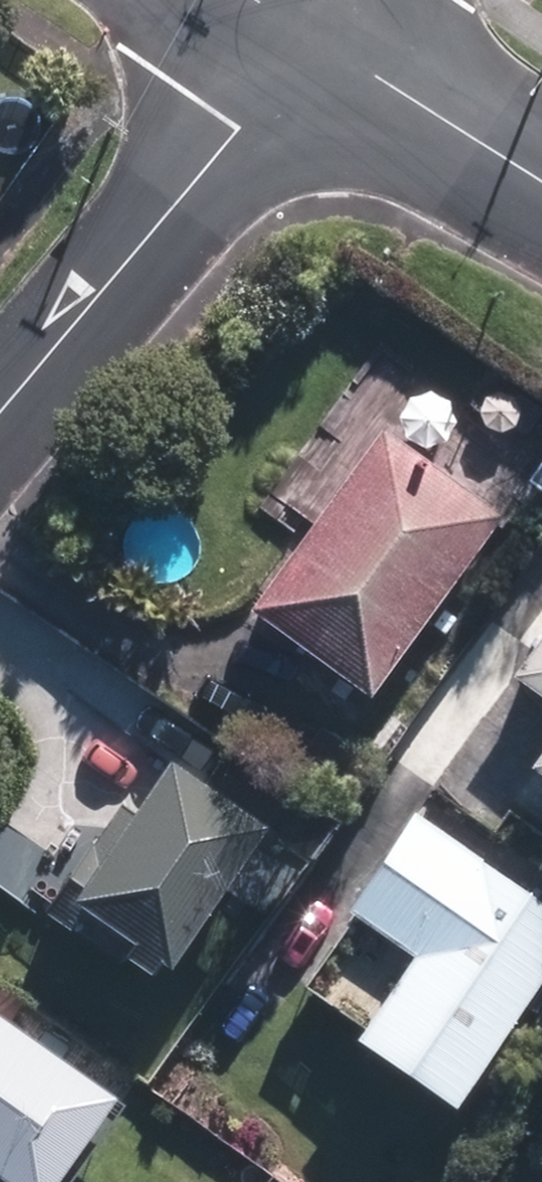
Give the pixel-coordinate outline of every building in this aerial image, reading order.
[(239,602),(355,692),(490,514),(375,426),(239,602)] [(502,674),(541,702),(541,618),(502,674)] [(519,763),(541,779),(541,731),(519,763)] [(154,958),(255,818),(159,749),(112,814),(106,809),(34,909),(102,958),(109,948),(135,966),(146,952),(154,958)] [(421,818),(353,914),(414,957),(356,1039),(453,1108),(541,983),(541,904),(421,818)] [(15,1181),(56,1181),(119,1092),(0,1009),(0,1172),(15,1181)]
